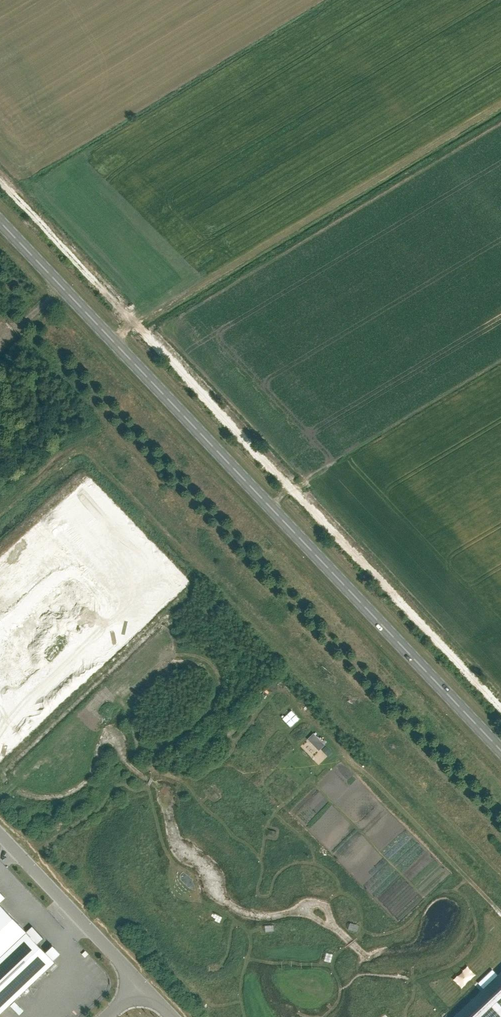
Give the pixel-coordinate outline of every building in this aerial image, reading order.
[(85,482),(49,517),(146,618),(182,583),(85,482)] [(314,734),(308,739),(319,750),(325,745),(314,734)] [(27,932),(0,903),(0,957),(27,932)] [(0,957),(0,1013),(54,961),(38,944),(44,938),(33,926),(27,932),(0,957)] [(469,1016),(500,1016),(500,987),(469,1016)]
